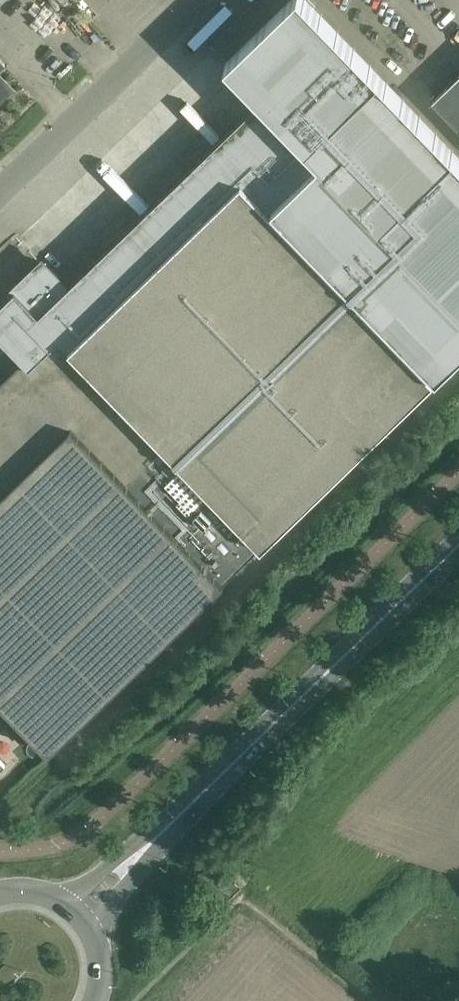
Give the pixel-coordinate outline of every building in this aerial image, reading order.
[(434,377),(458,352),(458,156),(307,0),(289,0),(225,62),(259,98),(66,286),(43,261),(16,288),(15,287),(0,302),(0,335),(30,366),(0,395),(0,700),(49,751),(224,582),(223,581),(434,377)] [(432,99),(458,127),(458,73),(432,99)] [(10,94),(0,84),(0,103),(10,94)]
